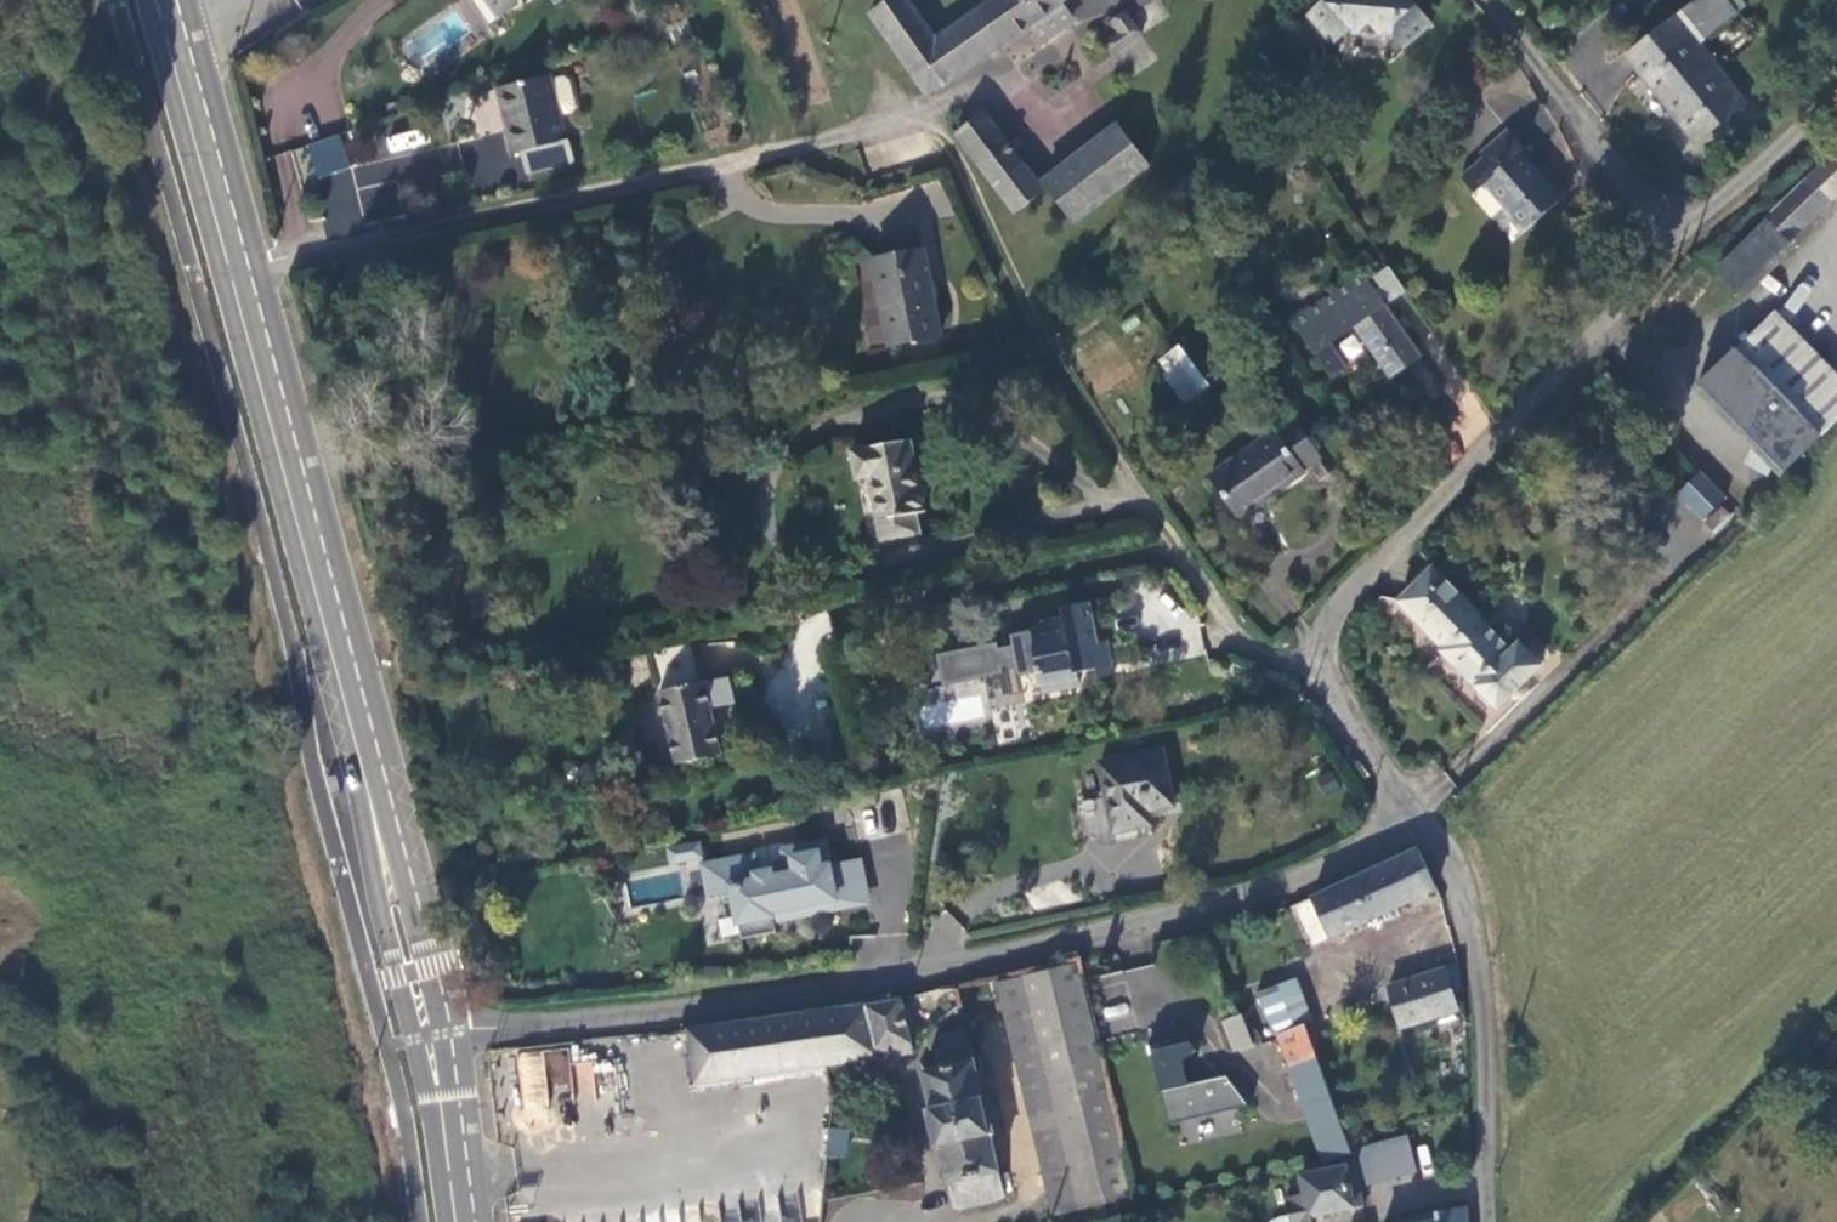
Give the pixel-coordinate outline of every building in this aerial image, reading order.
[(500,22),(536,0),(485,0),(500,22)] [(1060,0),(988,0),(936,38),(909,0),(890,0),(867,15),(926,101),(1030,30),(1063,5),(1060,0)] [(1310,16),(1337,45),(1352,34),(1392,36),(1405,50),(1435,25),(1412,0),(1329,0),(1310,16)] [(1685,14),(1708,42),(1740,16),(1729,0),(1700,0),(1685,14)] [(1043,46),(1077,23),(1063,5),(1030,30),(1043,46)] [(1125,8),(1108,21),(1117,33),(1102,43),(1130,84),(1163,61),(1125,8)] [(1752,105),(1679,14),(1625,57),(1698,148),(1752,105)] [(551,79),(501,91),(510,128),(506,134),(511,156),(523,154),(528,176),(578,164),(572,141),(567,142),(561,120),(553,85),(551,79)] [(553,85),(561,120),(573,117),(576,112),(569,85),(564,82),(553,85)] [(1460,105),(1442,121),(1453,134),(1471,117),(1460,105)] [(1039,182),(985,111),(954,135),(1014,214),(1045,190),(1039,182)] [(1154,168),(1118,122),(1039,182),(1045,190),(1075,229),(1154,168)] [(338,133),(304,146),(318,180),(351,166),(338,133)] [(1513,135),(1463,178),(1478,195),(1489,186),(1508,207),(1503,210),(1526,235),(1563,202),(1523,156),(1527,152),(1513,135)] [(1717,268),(1741,294),(1794,242),(1834,201),(1836,198),(1836,152),(1769,217),(1717,268)] [(925,248),(868,259),(869,266),(857,268),(873,350),(885,347),(886,352),(943,341),(925,248)] [(1407,288),(1392,266),(1374,278),(1389,300),(1407,288)] [(1425,354),(1365,271),(1294,320),(1332,378),(1350,365),(1333,342),(1356,326),(1391,377),(1425,354)] [(1789,474),(1836,427),(1836,371),(1777,312),(1702,387),(1789,474)] [(1159,360),(1191,402),(1220,380),(1188,338),(1159,360)] [(1303,471),(1323,457),(1296,417),(1275,430),(1274,428),(1207,474),(1239,520),(1305,474),(1303,471)] [(853,450),(858,478),(870,476),(883,539),(918,533),(914,510),(925,506),(911,439),(853,450)] [(1729,495),(1703,469),(1680,493),(1706,519),(1729,495)] [(1739,518),(1725,504),(1705,525),(1719,539),(1739,518)] [(1444,656),(1496,710),(1545,668),(1524,646),(1516,652),(1484,620),(1486,615),(1437,566),(1401,601),(1446,650),(1444,656)] [(1040,629),(1013,635),(1016,651),(1002,654),(1000,649),(942,660),(947,689),(1007,678),(1005,673),(1036,666),(1041,689),(1080,681),(1078,673),(1110,667),(1105,643),(1095,644),(1086,604),(1062,608),(1065,621),(1040,625),(1040,629)] [(650,648),(676,766),(720,757),(693,640),(650,648)] [(1165,749),(1099,765),(1115,832),(1151,823),(1148,809),(1176,803),(1165,749)] [(803,916),(837,909),(829,871),(824,847),(780,856),(785,880),(772,883),(770,877),(757,880),(753,862),(703,873),(710,904),(732,899),(742,946),(777,939),(774,928),(772,918),(802,912),(803,916)] [(1420,850),(1313,898),(1329,936),(1438,891),(1420,850)] [(857,865),(829,871),(837,909),(803,916),(802,912),(772,918),(774,928),(866,909),(857,865)] [(1082,953),(995,972),(1056,1216),(1141,1198),(1103,1039),(1082,953)] [(1464,988),(1462,965),(1387,985),(1399,1026),(1461,1009),(1457,989),(1464,988)] [(953,983),(900,995),(904,1014),(957,1003),(953,983)] [(900,995),(690,1030),(697,1084),(825,1066),(882,1058),(881,1049),(911,1044),(904,1014),(900,995)] [(1326,1161),(1352,1151),(1347,1135),(1311,1036),(1318,1033),(1303,998),(1268,1009),(1282,1048),(1273,1052),(1278,1064),(1288,1061),(1309,1117),(1326,1161)] [(1260,1040),(1249,1016),(1226,1024),(1236,1049),(1260,1040)] [(956,1210),(1008,1197),(997,1155),(1000,1154),(995,1124),(1006,1121),(1001,1093),(986,1097),(968,1026),(943,1033),(950,1067),(926,1073),(933,1111),(928,1111),(937,1149),(942,1149),(956,1210)] [(1199,1048),(1184,1029),(1152,1036),(1171,1122),(1175,1121),(1238,1107),(1252,1104),(1229,1073),(1191,1081),(1186,1059),(1199,1048)] [(1828,1053),(1836,1062),(1836,1043),(1828,1053)] [(516,1124),(548,1127),(551,1091),(565,1093),(569,1054),(523,1050),(516,1124)] [(1410,1139),(1360,1153),(1367,1185),(1418,1173),(1410,1139)] [(1344,1158),(1345,1167),(1304,1176),(1307,1195),(1286,1199),(1290,1214),(1292,1221),(1313,1221),(1312,1215),(1365,1204),(1354,1157),(1344,1158)] [(1466,1209),(1428,1215),(1428,1221),(1468,1221),(1466,1209)]
